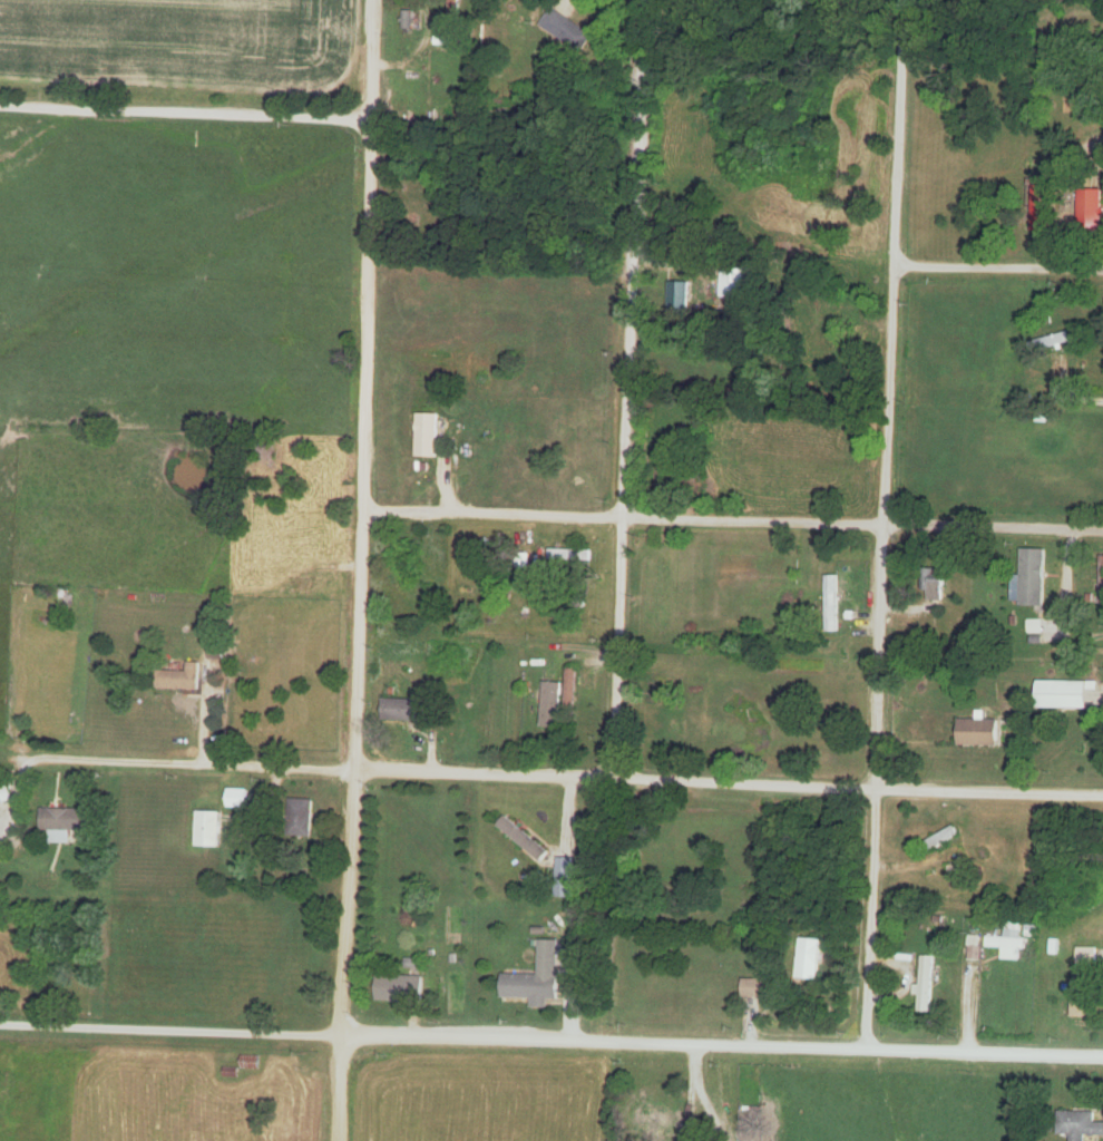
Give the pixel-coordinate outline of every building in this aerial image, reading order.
[(539,25),(581,53),(592,35),(551,8),(539,25)] [(402,29),(412,29),(412,11),(402,11),(402,29)] [(1047,232),(1052,189),(1034,187),(1029,230),(1047,232)] [(1079,189),(1079,229),(1102,229),(1102,189),(1079,189)] [(720,298),(742,299),(743,269),(720,269),(720,298)] [(688,315),(688,281),(668,281),(668,315),(688,315)] [(1030,352),(1071,345),(1069,333),(1027,341),(1030,352)] [(416,458),(437,458),(437,414),(416,414),(416,458)] [(1044,607),(1045,549),(1021,549),(1021,606),(1044,607)] [(591,551),(549,551),(549,564),(591,564),(591,551)] [(944,569),(923,569),(923,601),(944,601),(944,569)] [(826,577),(826,632),(838,632),(838,577),(826,577)] [(200,664),(188,664),(188,672),(157,672),(157,691),(199,691),(200,664)] [(576,669),(565,669),(565,717),(576,717),(576,669)] [(561,683),(542,682),(541,728),(560,728),(561,683)] [(1088,682),(1039,682),(1039,709),(1088,709),(1088,682)] [(426,721),(426,700),(383,700),(383,721),(426,721)] [(959,747),(1000,747),(1000,720),(959,720),(959,747)] [(12,800),(6,786),(0,788),(0,804),(12,800)] [(247,791),(229,791),(229,808),(247,808),(247,791)] [(289,837),(314,837),(314,800),(289,800),(289,837)] [(41,831),(89,831),(89,809),(41,809),(41,831)] [(221,847),(221,812),(197,812),(197,847),(221,847)] [(548,853),(507,816),(499,826),(540,862),(548,853)] [(919,843),(923,853),(958,838),(954,828),(919,843)] [(574,898),(574,858),(556,858),(556,898),(574,898)] [(1002,961),(1022,961),(1023,923),(1005,922),(1004,938),(988,938),(987,948),(1002,948),(1002,961)] [(820,942),(799,939),(795,978),(816,981),(820,942)] [(539,976),(503,976),(502,999),(533,1000),(532,1010),(549,1011),(549,1000),(559,1000),(560,941),(540,941),(539,976)] [(1090,951),(1078,950),(1078,961),(1089,962),(1090,951)] [(931,956),(920,956),(920,1013),(931,1013),(931,956)] [(425,977),(378,977),(378,1002),(425,1002),(425,977)] [(743,999),(772,999),(772,980),(743,980),(743,999)] [(1092,982),(1071,982),(1071,1018),(1092,1018),(1092,982)] [(1056,1112),(1056,1135),(1070,1134),(1070,1140),(1085,1140),(1085,1136),(1102,1136),(1102,1122),(1095,1122),(1095,1111),(1056,1112)]
